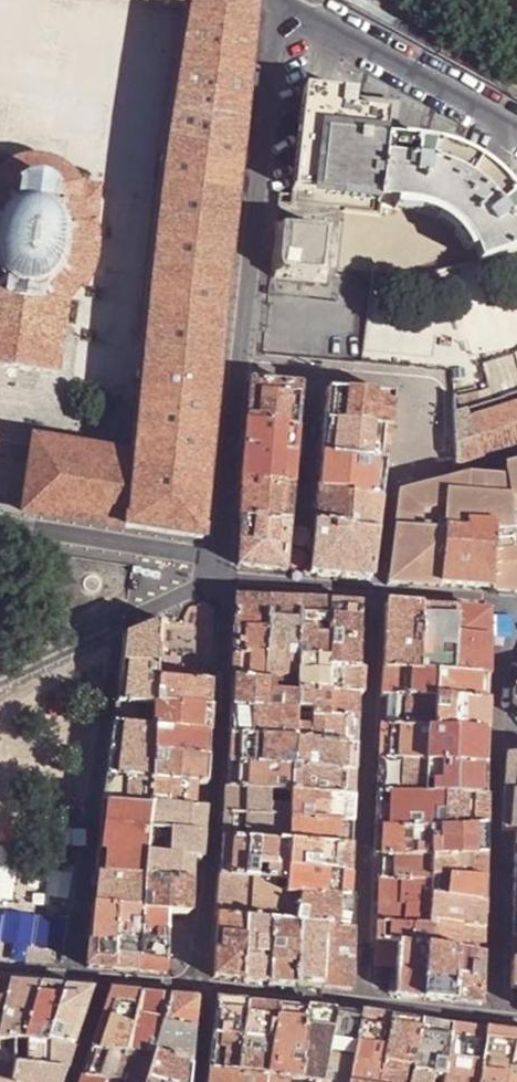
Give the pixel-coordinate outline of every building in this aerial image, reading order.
[(186,12),(163,159),(132,455),(32,438),(31,447),(20,513),(125,530),(128,530),(204,542),(258,8),(246,0),(109,0),(186,12)] [(390,20),(355,0),(332,0),(385,29),(390,20)] [(390,20),(385,29),(431,54),(437,45),(492,76),(487,85),(516,102),(516,87),(392,18),(361,0),(355,0),(390,20)] [(516,21),(516,1),(516,0),(504,0),(516,21)] [(385,140),(386,128),(387,116),(354,112),(355,101),(355,96),(346,95),(303,90),(293,191),(380,199),(385,140)] [(397,129),(399,106),(355,101),(354,112),(387,116),(386,128),(397,129)] [(516,251),(516,199),(514,194),(501,181),(474,161),(466,156),(447,150),(436,147),(385,140),(380,199),(379,202),(419,205),(430,208),(446,216),(461,228),(473,242),(480,259),(482,262),(516,251)] [(57,376),(68,301),(80,285),(85,289),(90,278),(94,267),(97,247),(96,230),(98,231),(98,230),(107,231),(111,200),(101,198),(102,188),(79,185),(72,175),(65,170),(60,167),(53,164),(45,162),(38,162),(32,161),(27,162),(19,163),(13,166),(7,170),(3,173),(0,173),(0,367),(57,376)] [(329,228),(276,224),(271,276),(276,277),(322,280),(327,250),(329,228)] [(251,384),(247,425),(298,430),(300,409),(301,389),(251,384)] [(394,397),(328,391),(326,411),(325,424),(390,431),(391,421),(394,397)] [(454,415),(455,452),(456,466),(516,447),(516,396),(454,415)] [(323,444),(321,458),(385,464),(388,447),(390,431),(325,424),(323,444)] [(247,425),(244,450),(295,455),(297,439),(298,430),(247,425)] [(295,455),(244,450),(242,482),(292,487),(294,470),(295,455)] [(385,464),(321,458),(320,477),(318,492),(381,496),(383,483),(385,464)] [(503,471),(503,484),(479,481),(488,524),(492,537),(490,592),(509,593),(516,594),(516,571),(513,543),(510,523),(509,516),(516,514),(516,467),(503,471)] [(465,480),(461,481),(465,523),(488,524),(479,481),(465,480)] [(461,481),(422,491),(416,585),(426,586),(439,587),(442,530),(466,532),(465,523),(461,481)] [(292,487),(242,482),(240,517),(289,522),(291,502),(292,487)] [(422,491),(398,497),(388,583),(405,584),(416,585),(422,491)] [(381,496),(318,492),(316,509),(315,525),(377,531),(381,496)] [(510,523),(516,522),(516,514),(509,516),(510,523)] [(289,522),(240,517),(240,520),(241,520),(240,565),(285,570),(287,544),(289,522)] [(488,524),(465,523),(466,532),(442,530),(439,587),(463,589),(490,592),(492,537),(488,524)] [(377,533),(377,531),(315,525),(313,547),(310,574),(370,581),(374,553),(376,533),(377,533)] [(269,601),(236,599),(232,680),(264,682),(269,601)] [(269,601),(264,682),(272,683),(297,685),(299,660),(328,662),(331,604),(301,602),(269,601)] [(345,604),(331,604),(328,662),(328,670),(358,670),(359,668),(360,605),(345,604)] [(421,607),(385,606),(384,636),(382,669),(418,672),(421,607)] [(423,607),(421,607),(418,672),(433,673),(450,675),(454,610),(433,609),(423,608),(423,607)] [(487,612),(454,610),(450,675),(486,678),(487,639),(487,612)] [(158,621),(124,636),(120,676),(118,702),(155,704),(156,678),(157,652),(158,625),(158,621)] [(297,685),(297,691),(357,695),(357,696),(361,697),(363,680),(363,669),(359,668),(358,670),(328,670),(328,662),(299,660),(297,685)] [(418,672),(382,669),(381,689),(381,697),(388,697),(388,696),(433,698),(433,673),(418,672)] [(486,689),(486,678),(450,675),(433,673),(433,698),(486,702),(486,689)] [(211,681),(156,678),(155,704),(155,705),(210,708),(210,703),(210,688),(211,681)] [(232,700),(231,708),(296,712),(296,711),(296,709),(297,695),(272,693),(272,683),(264,682),(232,680),(232,700)] [(297,685),(272,683),(272,693),(297,695),(297,691),(297,685)] [(297,695),(296,709),(312,712),(312,718),(356,722),(356,705),(357,696),(357,695),(297,691),(297,695)] [(433,698),(388,696),(388,697),(387,716),(386,726),(386,727),(424,729),(432,729),(433,698)] [(486,702),(433,698),(432,729),(485,732),(486,714),(486,702)] [(115,718),(114,725),(154,729),(155,705),(155,704),(118,702),(115,718)] [(210,708),(155,705),(154,729),(154,731),(209,733),(210,715),(210,708)] [(230,729),(230,738),(295,741),(295,727),(296,716),(296,712),(231,708),(230,729)] [(296,716),(295,727),(308,729),(308,717),(302,717),(296,716)] [(312,718),(308,717),(308,729),(295,727),(295,741),(295,742),(355,748),(355,731),(356,722),(312,718)] [(112,740),(111,751),(153,754),(154,731),(154,729),(114,725),(112,740)] [(379,747),(379,759),(423,762),(424,729),(386,727),(386,726),(380,725),(379,747)] [(432,729),(424,729),(423,762),(485,765),(485,743),(485,732),(432,729)] [(209,733),(154,731),(153,754),(153,755),(208,758),(209,743),(209,733)] [(229,754),(229,763),(292,769),(293,769),(293,768),(295,742),(295,741),(230,738),(229,754)] [(354,752),(355,748),(295,742),(293,768),(353,774),(354,752)] [(108,769),(107,776),(151,780),(152,762),(153,755),(153,754),(111,751),(108,769)] [(208,758),(153,755),(152,762),(151,780),(151,781),(196,783),(196,785),(207,785),(208,768),(208,758)] [(507,759),(505,800),(503,830),(515,831),(515,830),(516,830),(516,758),(507,759)] [(423,762),(379,759),(377,783),(377,794),(423,796),(423,762)] [(485,765),(423,762),(423,796),(440,796),(484,798),(485,775),(485,765)] [(292,769),(229,763),(228,778),(228,787),(228,788),(290,794),(290,793),(292,769)] [(353,774),(293,768),(293,769),(292,769),(290,793),(352,800),(353,782),(353,774)] [(104,793),(102,802),(150,806),(151,781),(151,780),(107,776),(104,793)] [(195,790),(196,785),(196,783),(151,781),(150,806),(149,807),(193,808),(194,806),(195,790)] [(228,787),(226,787),(225,804),(224,814),(288,819),(290,794),(228,788),(228,787)] [(352,809),(352,800),(290,793),(290,794),(288,819),(351,824),(352,809)] [(376,816),(375,828),(430,830),(440,829),(440,796),(423,796),(377,794),(376,816)] [(484,798),(440,796),(440,829),(484,828),(484,808),(484,798)] [(102,815),(101,827),(147,830),(149,807),(150,806),(102,802),(102,804),(103,804),(102,815)] [(149,807),(147,830),(203,833),(204,820),(205,807),(194,806),(193,808),(149,807)] [(288,819),(224,814),(223,829),(222,840),(287,844),(288,819)] [(351,824),(288,819),(287,844),(350,849),(350,840),(351,824)] [(101,827),(101,829),(101,828),(100,841),(99,849),(97,849),(97,851),(138,854),(146,854),(147,830),(101,827)] [(430,830),(375,828),(374,849),(374,856),(380,857),(380,856),(430,858),(430,830)] [(440,829),(430,830),(430,858),(484,854),(484,837),(484,828),(440,829)] [(203,833),(147,830),(146,854),(146,855),(192,858),(192,859),(200,860),(202,843),(203,833)] [(221,854),(220,876),(220,877),(256,880),(257,873),(257,868),(265,869),(265,873),(264,881),(273,881),(284,882),(285,882),(286,869),(287,844),(222,840),(221,854)] [(350,849),(287,844),(286,869),(349,874),(350,861),(350,849)] [(138,854),(97,851),(96,863),(95,875),(137,878),(144,879),(146,855),(146,854),(138,854)] [(484,854),(430,858),(430,878),(484,879),(484,865),(484,854)] [(192,858),(146,855),(144,879),(144,880),(191,883),(191,873),(192,859),(192,858)] [(430,858),(380,856),(380,857),(379,872),(379,881),(429,882),(430,878),(430,858)] [(349,874),(286,869),(285,882),(284,882),(284,893),(283,894),(298,895),(348,899),(348,897),(349,883),(349,874)] [(137,878),(95,875),(94,893),(93,906),(117,907),(140,910),(142,910),(144,880),(144,879),(137,878)] [(283,923),(295,924),(298,895),(283,894),(284,893),(276,892),(273,892),(273,881),(264,881),(256,880),(220,877),(220,876),(219,876),(218,899),(216,918),(218,919),(218,918),(245,920),(272,922),(273,913),(284,914),(283,923)] [(484,879),(430,878),(429,882),(428,896),(483,902),(483,890),(484,879)] [(191,883),(144,880),(142,910),(168,912),(168,913),(189,914),(190,897),(191,883)] [(378,906),(377,924),(426,926),(427,921),(428,896),(429,882),(379,881),(378,906)] [(348,899),(298,895),(295,924),(298,924),(324,926),(353,928),(353,913),(353,898),(348,897),(348,899)] [(483,902),(428,896),(427,921),(434,922),(483,928),(483,917),(484,903),(483,902)] [(117,907),(93,906),(89,950),(88,967),(115,969),(117,907)] [(140,910),(117,907),(115,969),(140,971),(140,910)] [(142,910),(140,910),(140,971),(152,972),(167,973),(168,951),(168,913),(168,912),(142,910)] [(245,920),(218,918),(218,919),(216,959),(215,978),(244,979),(245,920)] [(272,922),(245,920),(244,979),(260,980),(269,981),(272,922)] [(376,947),(375,967),(398,970),(399,943),(426,946),(433,947),(434,922),(427,921),(426,926),(377,924),(376,947)] [(283,923),(272,922),(269,981),(269,982),(288,983),(296,984),(298,924),(295,924),(283,923)] [(483,928),(434,922),(433,947),(454,950),(483,953),(483,938),(483,928)] [(324,926),(298,924),(296,984),(311,985),(322,986),(324,926)] [(353,928),(324,926),(322,986),(351,989),(352,950),(353,928)] [(426,946),(399,943),(398,970),(397,973),(396,973),(396,994),(415,996),(426,997),(426,946)] [(426,946),(426,997),(446,999),(453,1000),(454,950),(433,947),(426,946)] [(483,953),(454,950),(453,1000),(481,1003),(482,982),(483,953)] [(9,986),(0,985),(0,1036),(9,986)] [(0,1036),(0,1042),(15,1044),(25,1044),(41,987),(19,986),(9,986),(0,1036)] [(51,988),(41,987),(25,1044),(47,1045),(65,989),(51,988)] [(47,1045),(74,1047),(85,1013),(92,991),(65,989),(47,1045)] [(94,1049),(125,1052),(143,994),(113,991),(102,1024),(94,1049)] [(143,994),(125,1052),(154,1055),(171,997),(156,995),(143,994)] [(155,1056),(191,1065),(195,1027),(198,999),(187,998),(171,997),(154,1055),(155,1056)] [(216,1023),(214,1034),(244,1038),(248,1004),(219,1001),(216,1023)] [(265,1005),(248,1004),(244,1038),(239,1072),(260,1075),(273,1076),(280,1006),(265,1005)] [(292,1008),(280,1006),(273,1076),(288,1079),(300,1080),(309,1010),(292,1008)] [(309,1010),(300,1080),(303,1081),(323,1081),(337,1012),(318,1010),(309,1010)] [(337,1012),(323,1081),(352,1081),(365,1015),(344,1013),(337,1012)] [(393,1018),(377,1016),(365,1015),(352,1081),(381,1081),(393,1018)] [(381,1081),(406,1081),(409,1070),(415,1071),(424,1021),(405,1019),(393,1018),(381,1081)] [(424,1021),(415,1071),(413,1081),(435,1081),(445,1081),(447,1081),(454,1025),(433,1022),(424,1021)] [(454,1025),(447,1081),(481,1081),(487,1029),(467,1027),(454,1025)] [(487,1029),(481,1081),(510,1081),(516,1042),(516,1033),(500,1031),(487,1029)] [(211,1055),(209,1069),(211,1068),(239,1072),(244,1038),(214,1034),(211,1055)] [(11,1067),(15,1044),(0,1042),(0,1066),(11,1067)] [(72,1053),(74,1047),(47,1045),(25,1044),(15,1044),(11,1067),(11,1068),(66,1071),(72,1053)] [(85,1075),(133,1081),(148,1081),(155,1056),(154,1055),(125,1052),(94,1049),(89,1065),(85,1075)] [(191,1065),(155,1056),(148,1081),(190,1081),(190,1077),(191,1065)] [(11,1068),(11,1067),(0,1066),(0,1081),(10,1081),(11,1068)] [(66,1071),(11,1068),(10,1081),(63,1081),(66,1071)] [(260,1075),(239,1072),(211,1068),(209,1081),(259,1081),(260,1075)] [(415,1071),(409,1070),(406,1081),(413,1081),(415,1071)]
